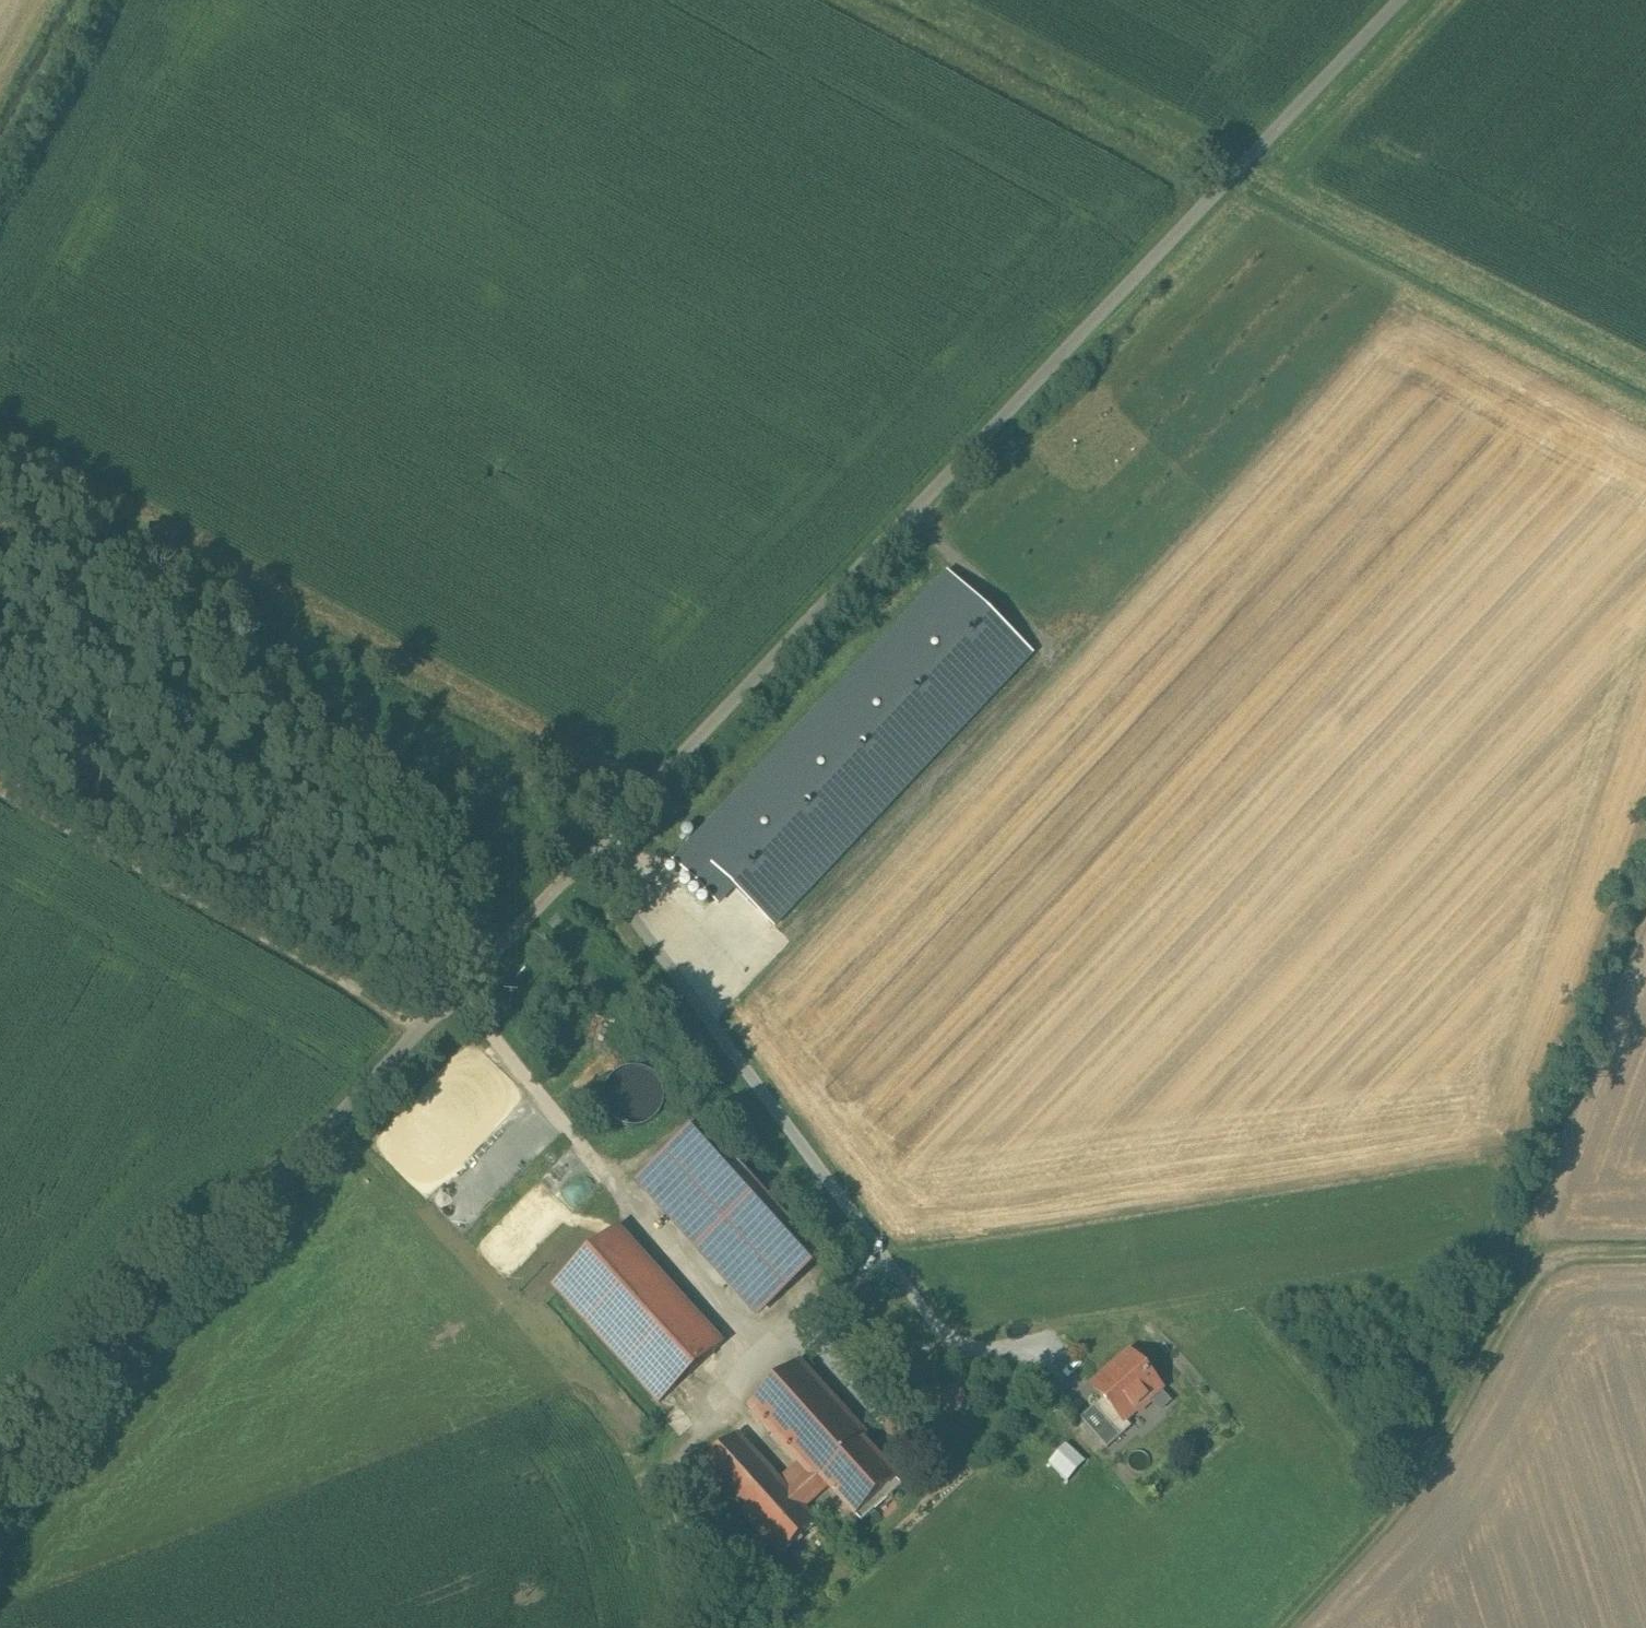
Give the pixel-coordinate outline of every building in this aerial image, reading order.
[(1032,655),(946,573),(674,860),(719,903),(735,885),(777,924),(1032,655)] [(635,1057),(598,1087),(629,1125),(666,1096),(635,1057)] [(687,1124),(623,1182),(747,1318),(811,1260),(687,1124)] [(715,1349),(612,1230),(546,1287),(649,1406),(715,1349)] [(1130,1353),(1093,1385),(1104,1398),(1123,1419),(1124,1418),(1136,1408),(1138,1411),(1149,1401),(1147,1399),(1160,1387),(1130,1353)] [(789,1373),(749,1410),(793,1457),(824,1490),(853,1521),(893,1483),(789,1373)] [(1123,1419),(1104,1398),(1094,1406),(1113,1427),(1100,1439),(1107,1447),(1131,1426),(1124,1418),(1123,1419)] [(1113,1427),(1094,1406),(1081,1418),(1100,1439),(1113,1427)] [(773,1476),(735,1436),(701,1468),(784,1556),(818,1523),(804,1509),(773,1476)] [(773,1476),(804,1509),(824,1490),(793,1457),(773,1476)]
